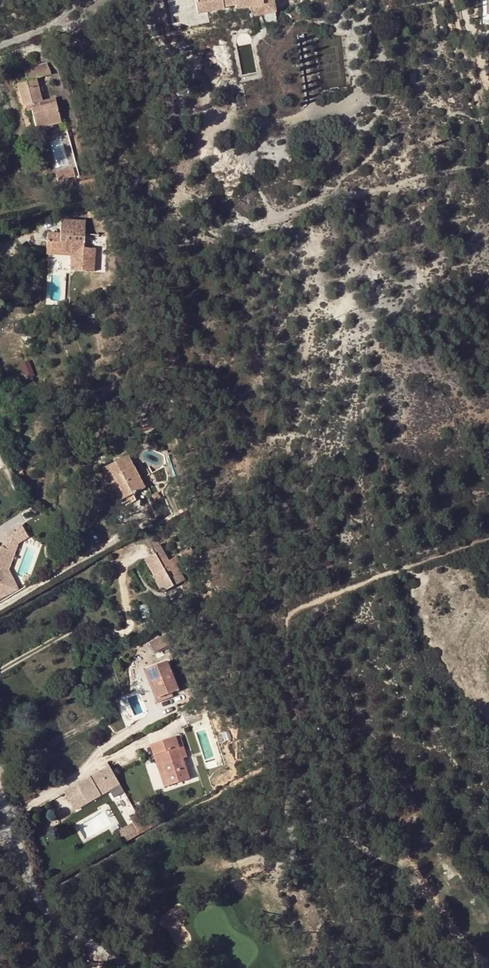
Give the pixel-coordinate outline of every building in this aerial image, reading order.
[(197,14),(208,12),(223,9),(223,8),(234,5),(235,9),(252,6),(254,16),(278,12),(276,2),(275,0),(194,0),(197,14)] [(26,82),(36,79),(49,76),(46,63),(23,69),(26,82)] [(42,101),(36,79),(26,82),(14,85),(20,107),(25,106),(26,111),(31,110),(35,129),(60,122),(55,102),(49,103),(47,104),(45,100),(42,101)] [(76,168),(57,171),(59,180),(78,176),(76,168)] [(71,271),(94,272),(94,249),(84,248),(85,222),(60,221),(59,233),(48,232),(47,255),(71,256),(71,271)] [(290,237),(290,236),(290,235),(289,233),(288,232),(287,232),(286,232),(284,232),(282,232),(281,233),(280,236),(280,237),(281,239),(283,241),(284,241),(286,241),(288,241),(288,240),(290,239),(290,237)] [(132,494),(144,487),(127,455),(102,468),(108,478),(109,478),(113,476),(127,502),(128,504),(135,499),(132,494)] [(113,476),(109,478),(123,504),(127,502),(113,476)] [(157,492),(151,495),(154,501),(160,498),(157,492)] [(6,533),(3,545),(15,549),(17,543),(28,537),(20,524),(6,533)] [(13,590),(7,578),(12,575),(8,568),(15,549),(3,545),(2,547),(0,547),(0,596),(13,590)] [(181,583),(169,562),(159,545),(151,549),(154,555),(145,560),(154,576),(156,575),(166,592),(181,583)] [(190,547),(180,553),(182,557),(193,551),(190,547)] [(172,560),(169,562),(181,583),(185,580),(175,565),(172,560)] [(12,575),(7,578),(13,590),(17,587),(12,575)] [(156,575),(154,576),(163,593),(166,592),(156,575)] [(147,604),(139,606),(142,618),(150,616),(147,604)] [(169,643),(165,635),(149,643),(154,652),(169,643)] [(171,693),(178,690),(167,661),(147,669),(159,698),(171,693)] [(159,698),(147,669),(144,670),(157,704),(173,697),(171,693),(159,698)] [(175,737),(151,745),(154,756),(159,754),(169,786),(189,779),(182,758),(186,757),(183,746),(179,747),(175,737)] [(159,754),(154,756),(164,787),(169,786),(159,754)] [(77,811),(111,792),(114,797),(127,790),(112,764),(65,791),(77,811)] [(139,834),(152,826),(150,822),(144,812),(143,810),(130,818),(133,823),(139,834)] [(123,843),(139,834),(133,823),(117,832),(120,838),(123,843)]
